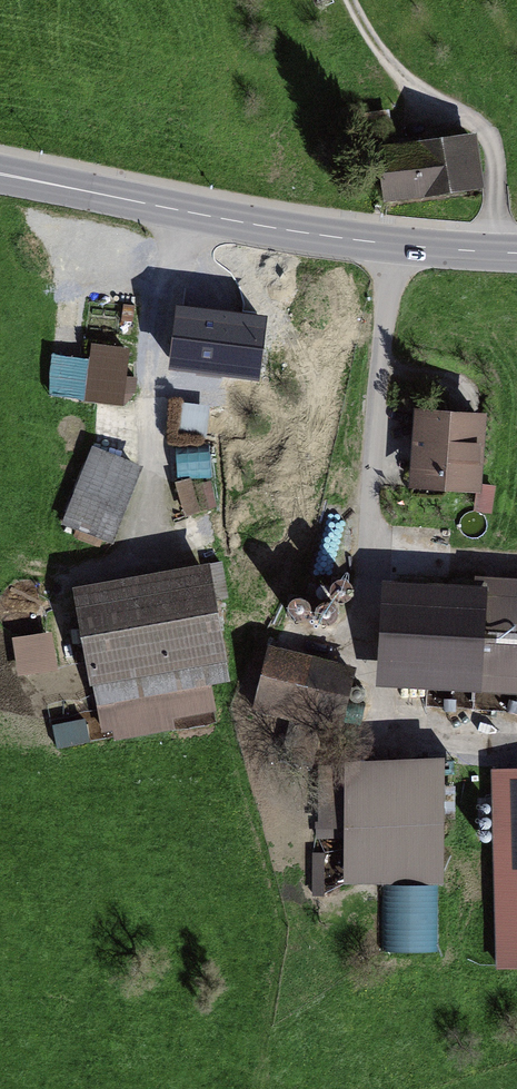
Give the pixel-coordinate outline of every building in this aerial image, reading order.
[(481,149),(387,159),(392,210),(486,200),(481,149)] [(267,326),(172,312),(163,372),(259,386),(267,326)] [(206,429),(210,402),(184,399),(181,426),(206,429)] [(492,425),(423,422),(419,501),(489,505),(492,425)] [(177,448),(182,509),(215,507),(210,446),(177,448)] [(150,478),(94,456),(63,535),(120,557),(150,478)] [(218,575),(83,599),(103,710),(238,685),(218,575)] [(396,598),(391,695),(516,702),(516,589),(480,587),(479,602),(396,598)] [(14,630),(17,669),(58,666),(56,627),(14,630)] [(368,683),(275,660),(260,722),(353,745),(368,683)] [(55,721),(61,746),(91,738),(85,713),(55,721)] [(450,772),(349,774),(351,848),(451,846),(450,772)] [(492,780),(498,978),(516,977),(516,779),(492,780)] [(344,885),(345,849),(314,848),(313,884),(344,885)]
